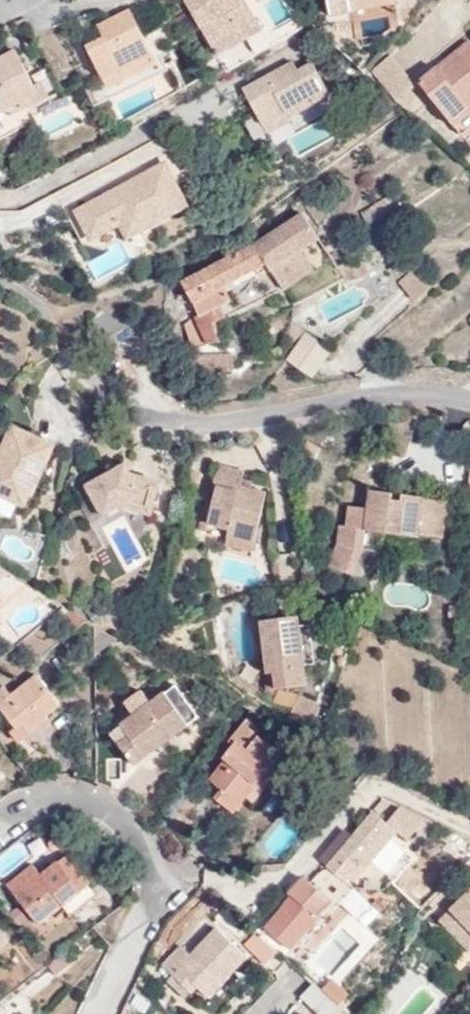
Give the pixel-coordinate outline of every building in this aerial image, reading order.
[(244,40),(260,31),(242,0),(208,0),(189,10),(211,48),(239,32),(244,40)] [(354,10),(351,0),(329,0),(333,15),(354,10)] [(354,10),(392,0),(351,0),(354,10)] [(117,69),(152,52),(130,10),(98,25),(103,38),(86,47),(107,87),(123,79),(117,69)] [(216,56),(244,40),(239,32),(211,48),(216,56)] [(460,47),(469,59),(469,40),(460,47)] [(460,47),(418,81),(464,136),(469,131),(469,59),(460,47)] [(1,112),(36,93),(15,50),(0,58),(0,63),(0,64),(0,110),(1,112)] [(157,63),(152,52),(117,69),(123,79),(157,63)] [(371,69),(395,99),(414,83),(389,53),(371,69)] [(293,61),(254,82),(259,91),(248,97),(263,124),(298,105),(302,110),(330,95),(312,63),(298,71),(293,61)] [(259,91),(254,82),(243,88),(248,97),(259,91)] [(289,117),(302,110),(298,105),(263,124),(267,133),(291,120),(289,117)] [(175,181),(197,170),(184,152),(164,162),(175,181)] [(147,172),(164,162),(162,159),(145,169),(147,172)] [(180,192),(175,181),(164,162),(147,172),(145,169),(74,207),(90,235),(116,221),(125,237),(142,228),(140,223),(166,210),(162,202),(180,192)] [(187,204),(180,192),(162,202),(166,210),(140,223),(142,228),(187,204)] [(90,235),(74,207),(64,213),(80,241),(103,249),(107,246),(104,239),(115,233),(119,240),(125,237),(116,221),(90,235)] [(263,261),(267,268),(316,237),(300,211),(252,241),(252,243),(263,261)] [(221,281),(263,261),(252,243),(182,278),(198,310),(183,317),(191,344),(219,336),(211,317),(222,311),(217,302),(229,295),(221,281)] [(414,268),(398,279),(412,299),(428,287),(414,268)] [(312,374),(330,347),(305,330),(287,360),(312,374)] [(231,367),(231,351),(186,350),(186,368),(231,367)] [(20,505),(23,506),(41,468),(52,445),(9,424),(0,443),(0,495),(13,502),(28,472),(35,476),(20,505)] [(211,516),(209,522),(229,528),(228,534),(254,542),(267,492),(252,487),(242,484),(243,477),(245,470),(220,462),(214,485),(219,486),(216,495),(211,516)] [(127,464),(118,468),(119,472),(129,468),(127,464)] [(119,472),(118,468),(87,483),(101,515),(120,506),(150,516),(161,484),(133,474),(129,468),(119,472)] [(13,502),(20,505),(35,476),(28,472),(13,502)] [(242,484),(252,487),(255,480),(243,477),(242,484)] [(393,500),(394,494),(372,491),(368,530),(420,537),(421,533),(446,536),(450,499),(404,495),(404,501),(393,500)] [(208,492),(202,514),(211,516),(216,495),(208,492)] [(206,531),(209,522),(211,516),(202,514),(199,529),(206,531)] [(9,572),(0,566),(0,580),(9,572)] [(83,616),(65,607),(59,612),(71,626),(83,616)] [(277,672),(278,687),(307,684),(300,616),(264,619),(269,672),(277,672)] [(17,725),(24,720),(31,730),(49,716),(45,711),(61,699),(38,672),(11,693),(5,686),(0,689),(0,705),(17,725)] [(190,720),(166,687),(111,727),(136,761),(190,720)] [(295,708),(312,715),(317,704),(318,702),(302,695),(295,708)] [(312,715),(318,718),(324,707),(317,704),(312,715)] [(24,720),(17,725),(13,728),(21,737),(31,730),(24,720)] [(243,793),(277,746),(245,723),(221,756),(223,758),(210,776),(222,786),(214,796),(231,809),(243,793)] [(287,753),(277,746),(243,793),(254,800),(287,753)] [(267,930),(289,952),(332,906),(337,910),(353,894),(336,878),(351,862),(363,873),(396,837),(377,819),(313,887),(304,879),(290,894),(296,899),(267,930)] [(60,905),(87,884),(66,856),(41,874),(32,864),(7,884),(37,923),(60,905)] [(95,894),(87,884),(60,905),(67,915),(95,894)] [(462,901),(466,905),(462,910),(457,905),(439,923),(468,953),(469,951),(469,893),(462,901)] [(462,901),(457,905),(462,910),(466,905),(462,901)] [(185,973),(199,987),(210,998),(249,959),(218,929),(192,956),(182,945),(164,964),(175,975),(178,978),(185,973)] [(278,954),(255,933),(245,945),(265,965),(278,954)] [(69,961),(61,953),(47,964),(54,974),(69,961)] [(188,996),(199,987),(185,973),(178,978),(175,975),(171,980),(188,996)] [(335,981),(324,995),(339,1008),(341,1006),(351,995),(335,981)] [(315,986),(303,999),(319,1013),(341,1013),(343,1012),(339,1008),(324,995),(315,986)]
